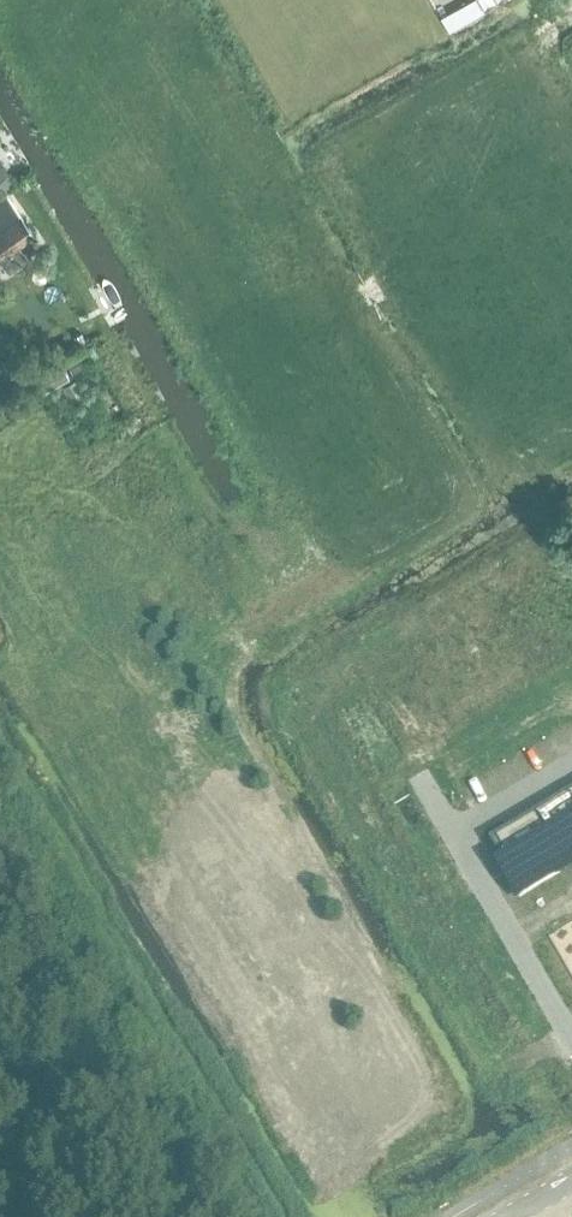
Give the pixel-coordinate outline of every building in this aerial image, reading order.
[(487,8),(501,0),(482,0),(487,8)] [(0,164),(0,187),(5,192),(16,180),(0,164)] [(0,198),(0,262),(8,274),(30,259),(20,244),(34,234),(7,194),(0,198)] [(77,343),(85,339),(81,331),(73,335),(77,343)] [(85,367),(77,354),(65,361),(73,374),(85,367)] [(70,379),(62,366),(37,380),(44,393),(70,379)] [(78,376),(61,385),(69,401),(86,391),(78,376)] [(571,852),(571,792),(506,830),(506,831),(487,841),(513,885),(571,852)]
